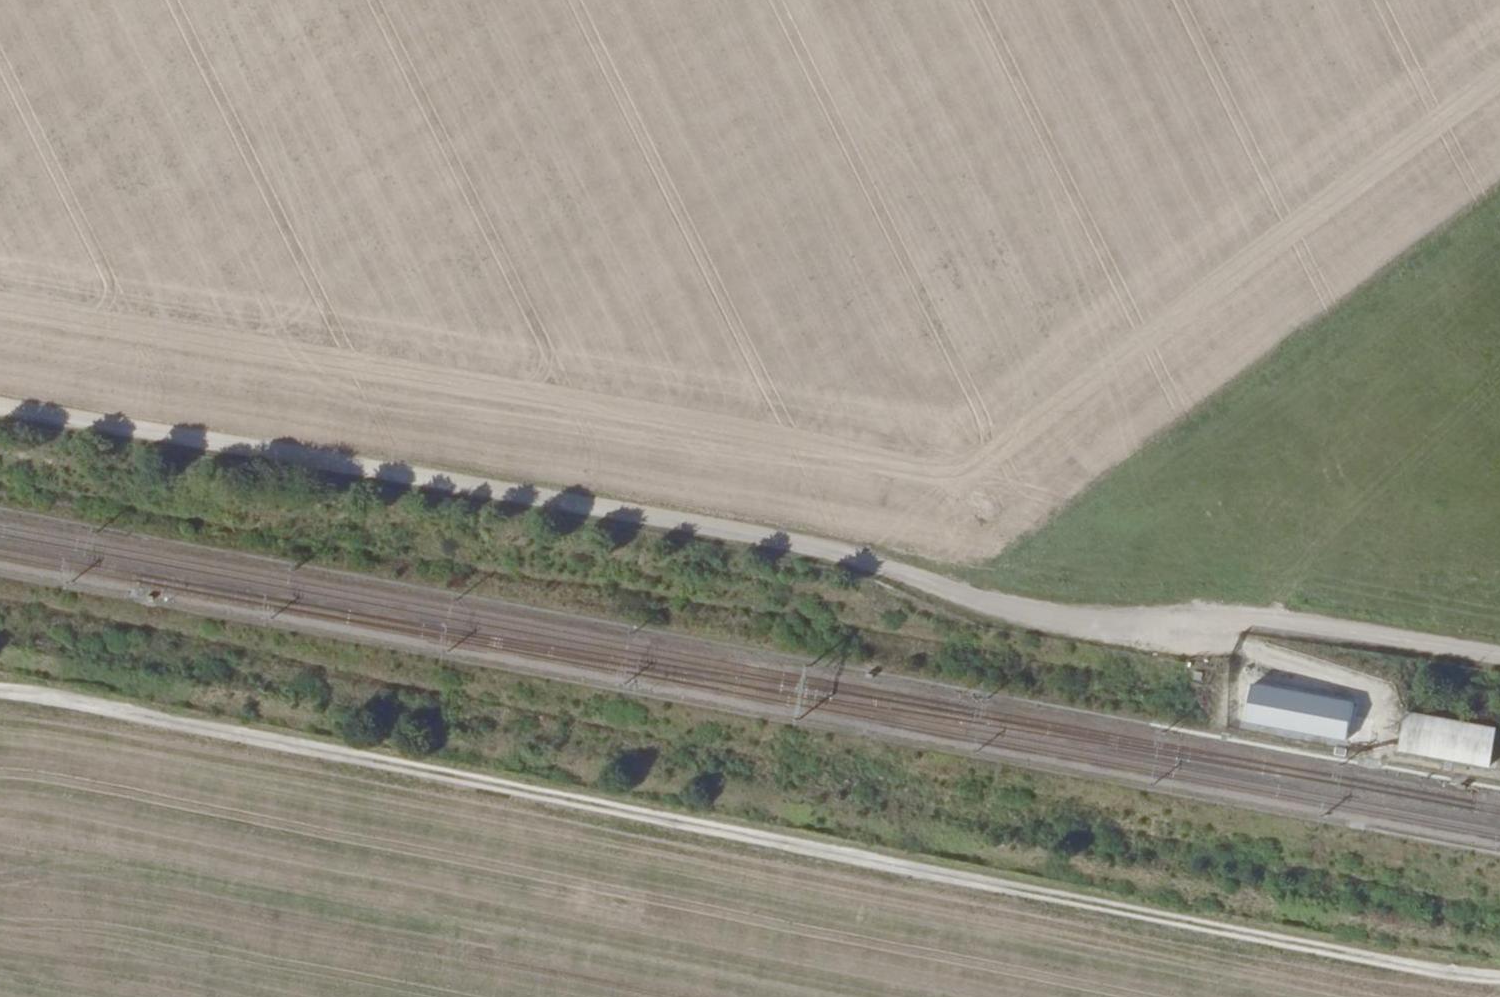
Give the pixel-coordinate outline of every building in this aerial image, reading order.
[(1354,702),(1252,681),(1243,721),(1346,742),(1354,702)] [(1492,730),(1404,715),(1397,754),(1485,768),(1492,730)]
